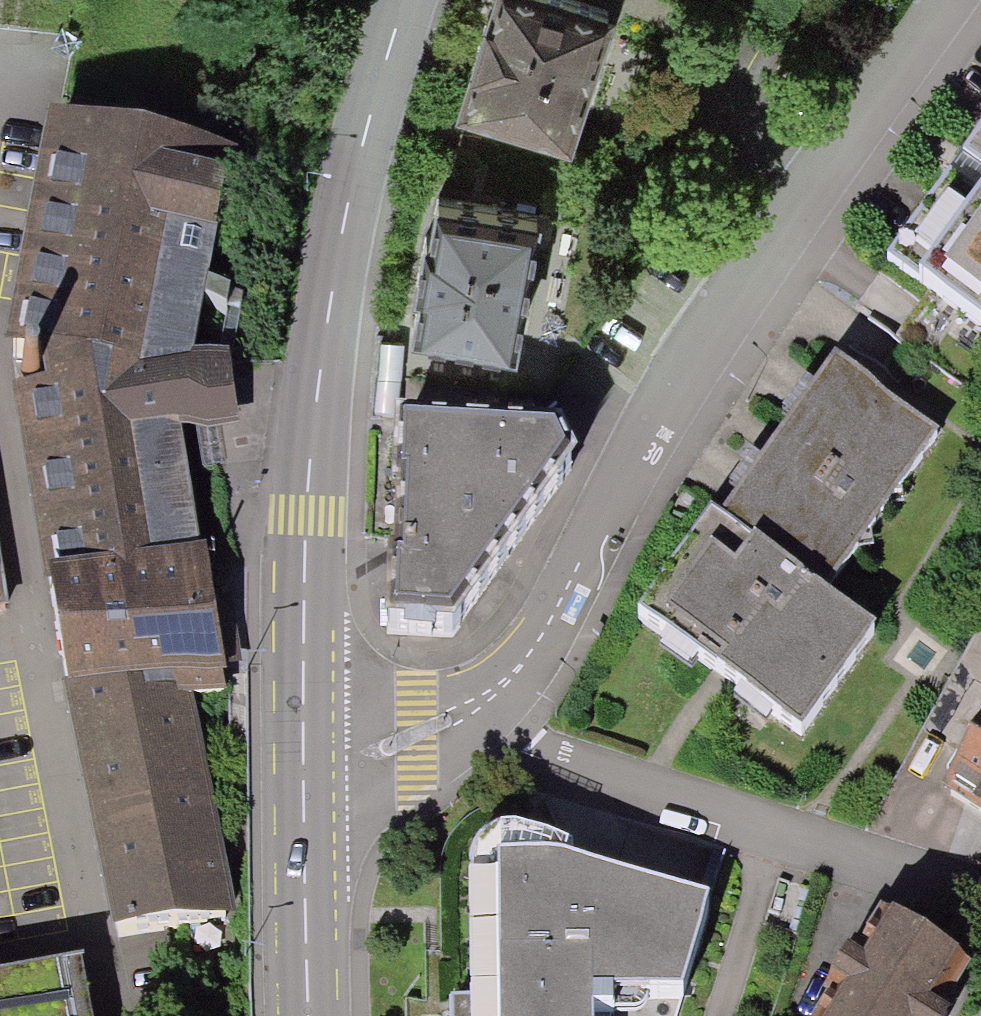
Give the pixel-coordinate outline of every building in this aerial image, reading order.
[(557,136),(603,16),(561,0),(489,0),(452,97),(557,136)] [(131,380),(171,152),(45,130),(0,366),(0,391),(35,591),(40,622),(56,717),(94,934),(222,912),(183,691),(228,683),(207,558),(167,565),(147,448),(232,434),(226,400),(220,365),(131,380)] [(980,327),(980,138),(963,163),(892,264),(980,327)] [(410,315),(505,332),(525,216),(429,200),(410,315)] [(931,433),(834,365),(756,477),(651,628),(736,687),(808,736),(876,639),(818,599),(931,433)] [(390,441),(378,622),(440,624),(503,538),(570,446),(390,441)] [(8,605),(0,559),(0,606),(8,605)] [(980,807),(980,723),(942,781),(980,807)] [(473,867),(475,1015),(642,1015),(648,1010),(648,997),(684,997),(710,910),(573,866),(571,853),(503,839),(487,847),(473,867)] [(943,1008),(971,965),(893,915),(861,966),(848,958),(827,991),(834,996),(821,1015),(949,1015),(951,1013),(943,1008)] [(54,968),(0,977),(0,1015),(62,1015),(54,968)]
